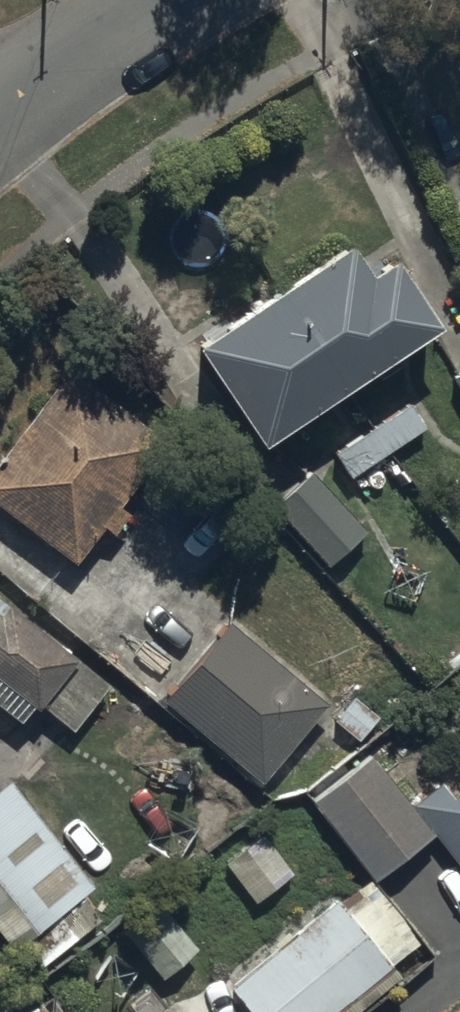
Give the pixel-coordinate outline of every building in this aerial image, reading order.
[(344,251),(186,347),(255,448),(431,327),(386,261),(362,277),(344,251)] [(68,378),(0,466),(0,514),(74,572),(102,536),(114,545),(131,524),(119,514),(166,454),(68,378)] [(405,411),(334,458),(349,480),(420,434),(405,411)] [(367,535),(309,479),(273,517),(331,572),(367,535)] [(19,730),(31,716),(35,721),(45,709),(76,734),(109,694),(0,609),(0,715),(19,730)] [(325,712),(224,627),(159,704),(260,789),(325,712)] [(430,697),(403,664),(334,720),(354,745),(375,729),(381,736),(430,697)] [(309,804),(310,806),(376,886),(430,845),(363,757),(309,804)] [(410,811),(459,874),(459,798),(451,804),(440,789),(410,811)] [(18,920),(37,943),(57,927),(72,946),(96,927),(79,905),(92,894),(9,792),(0,799),(0,935),(18,920)] [(423,952),(367,879),(225,989),(243,1011),(345,1011),(423,952)] [(193,955),(157,913),(125,941),(160,983),(193,955)]
